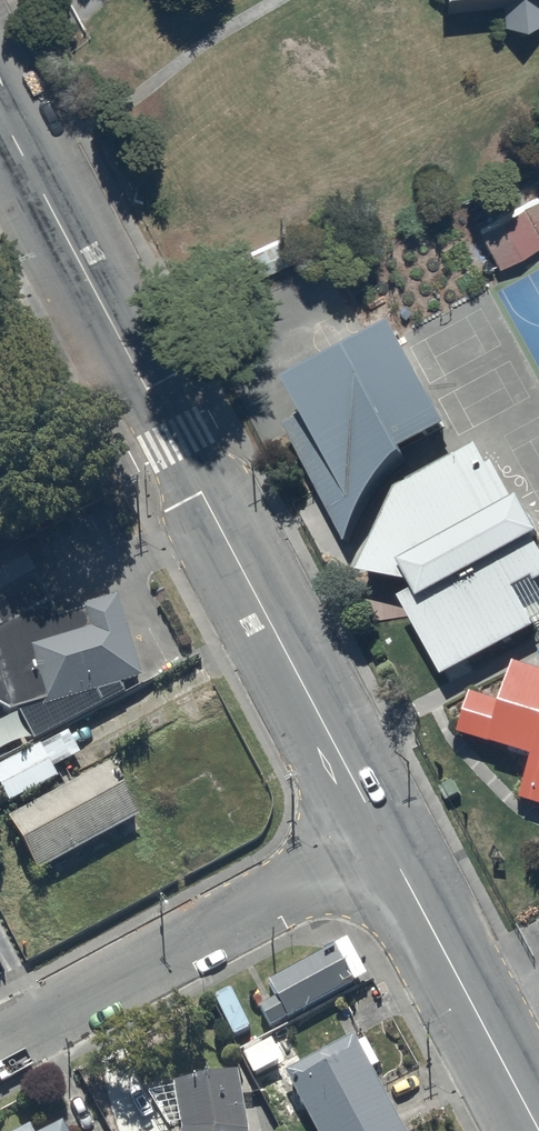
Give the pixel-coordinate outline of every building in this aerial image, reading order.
[(444,17),(501,11),(503,29),(523,39),(538,30),(538,0),(442,0),(444,17)] [(477,231),(499,272),(538,251),(538,198),(477,231)] [(471,237),(346,305),(370,351),(448,308),(453,317),(501,291),(471,237)] [(398,353),(291,410),(303,429),(289,438),(348,555),(364,523),(383,498),(407,479),(402,469),(451,442),(398,353)] [(479,455),(398,499),(360,588),(410,596),(416,607),(404,614),(443,684),(538,630),(538,562),(479,455)] [(11,714),(20,712),(36,743),(125,697),(120,688),(143,681),(117,599),(82,610),(83,613),(60,620),(35,577),(37,576),(21,549),(0,560),(0,626),(1,629),(0,629),(0,708),(11,714)] [(518,676),(506,715),(476,706),(469,728),(538,749),(525,791),(538,796),(538,682),(518,676)] [(0,762),(0,805),(9,800),(10,801),(59,776),(53,764),(80,751),(68,728),(0,762)] [(112,758),(9,815),(39,869),(142,812),(112,758)] [(345,944),(271,986),(280,1002),(263,1012),(273,1030),(365,979),(345,944)] [(246,1055),(256,1074),(301,1052),(291,1032),(246,1055)] [(284,1068),(317,1130),(404,1130),(370,1064),(376,1061),(364,1036),(355,1041),(351,1033),(284,1068)] [(179,1130),(247,1130),(246,1130),(236,1067),(172,1076),(174,1084),(146,1088),(166,1122),(180,1119),(180,1125),(179,1130)] [(61,1119),(38,1130),(68,1130),(61,1119)] [(27,1123),(12,1130),(31,1130),(27,1123)]
